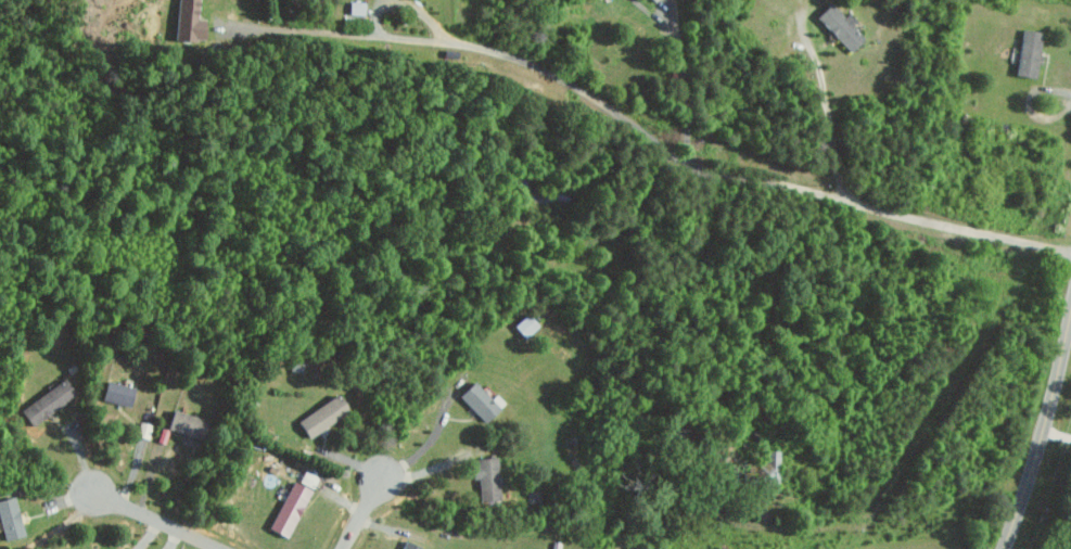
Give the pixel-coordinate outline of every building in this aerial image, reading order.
[(198,43),(201,21),(196,20),(198,0),(177,0),(172,40),(198,43)] [(364,2),(349,3),(349,15),(365,14),(364,2)] [(844,17),(830,3),(815,17),(849,52),(865,36),(845,15),(844,17)] [(1035,79),(1041,32),(1021,29),(1015,76),(1035,79)] [(526,339),(540,326),(528,313),(514,326),(526,339)] [(20,407),(31,424),(76,396),(65,379),(20,407)] [(134,387),(105,379),(100,399),(129,406),(134,387)] [(481,421),(498,407),(473,379),(457,393),(481,421)] [(296,420),(308,437),(346,411),(334,393),(296,420)] [(166,428),(193,437),(199,417),(172,409),(166,428)] [(137,436),(150,438),(153,424),(140,421),(137,436)] [(779,450),(761,450),(760,489),(778,489),(779,450)] [(495,456),(471,459),(473,478),(476,478),(479,501),(500,499),(495,456)] [(317,476),(304,469),(298,480),(311,487),(317,476)] [(266,527),(283,537),(309,490),(292,480),(266,527)] [(25,534),(14,496),(0,500),(0,521),(6,540),(25,534)] [(401,540),(398,548),(419,548),(420,546),(401,540)]
